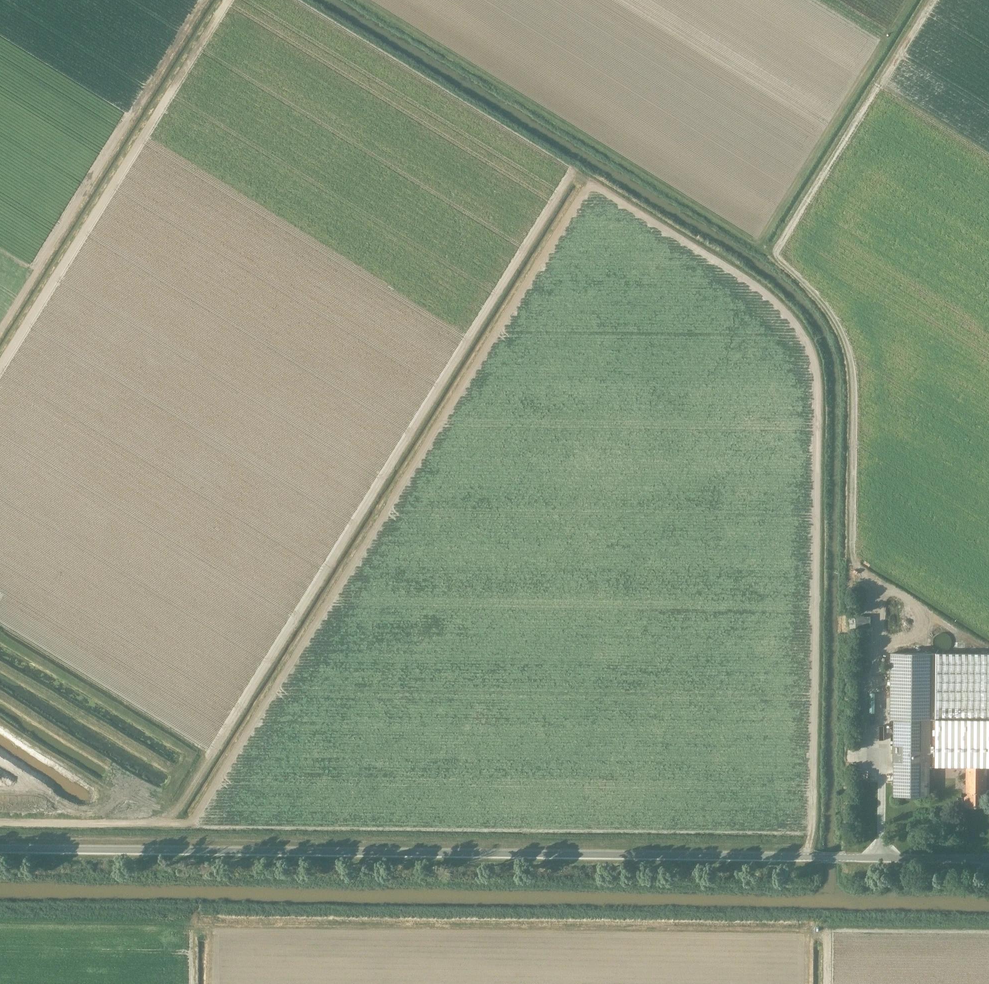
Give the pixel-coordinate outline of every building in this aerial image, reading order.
[(929,797),(929,741),(935,741),(935,764),(967,765),(966,796),(969,796),(969,807),(974,807),(983,807),(983,793),(986,793),(986,765),(988,765),(988,652),(890,651),(889,719),(893,719),(893,758),(891,758),(891,761),(893,761),(893,797),(929,797)] [(860,755),(860,765),(869,764),(869,755),(860,755)]
